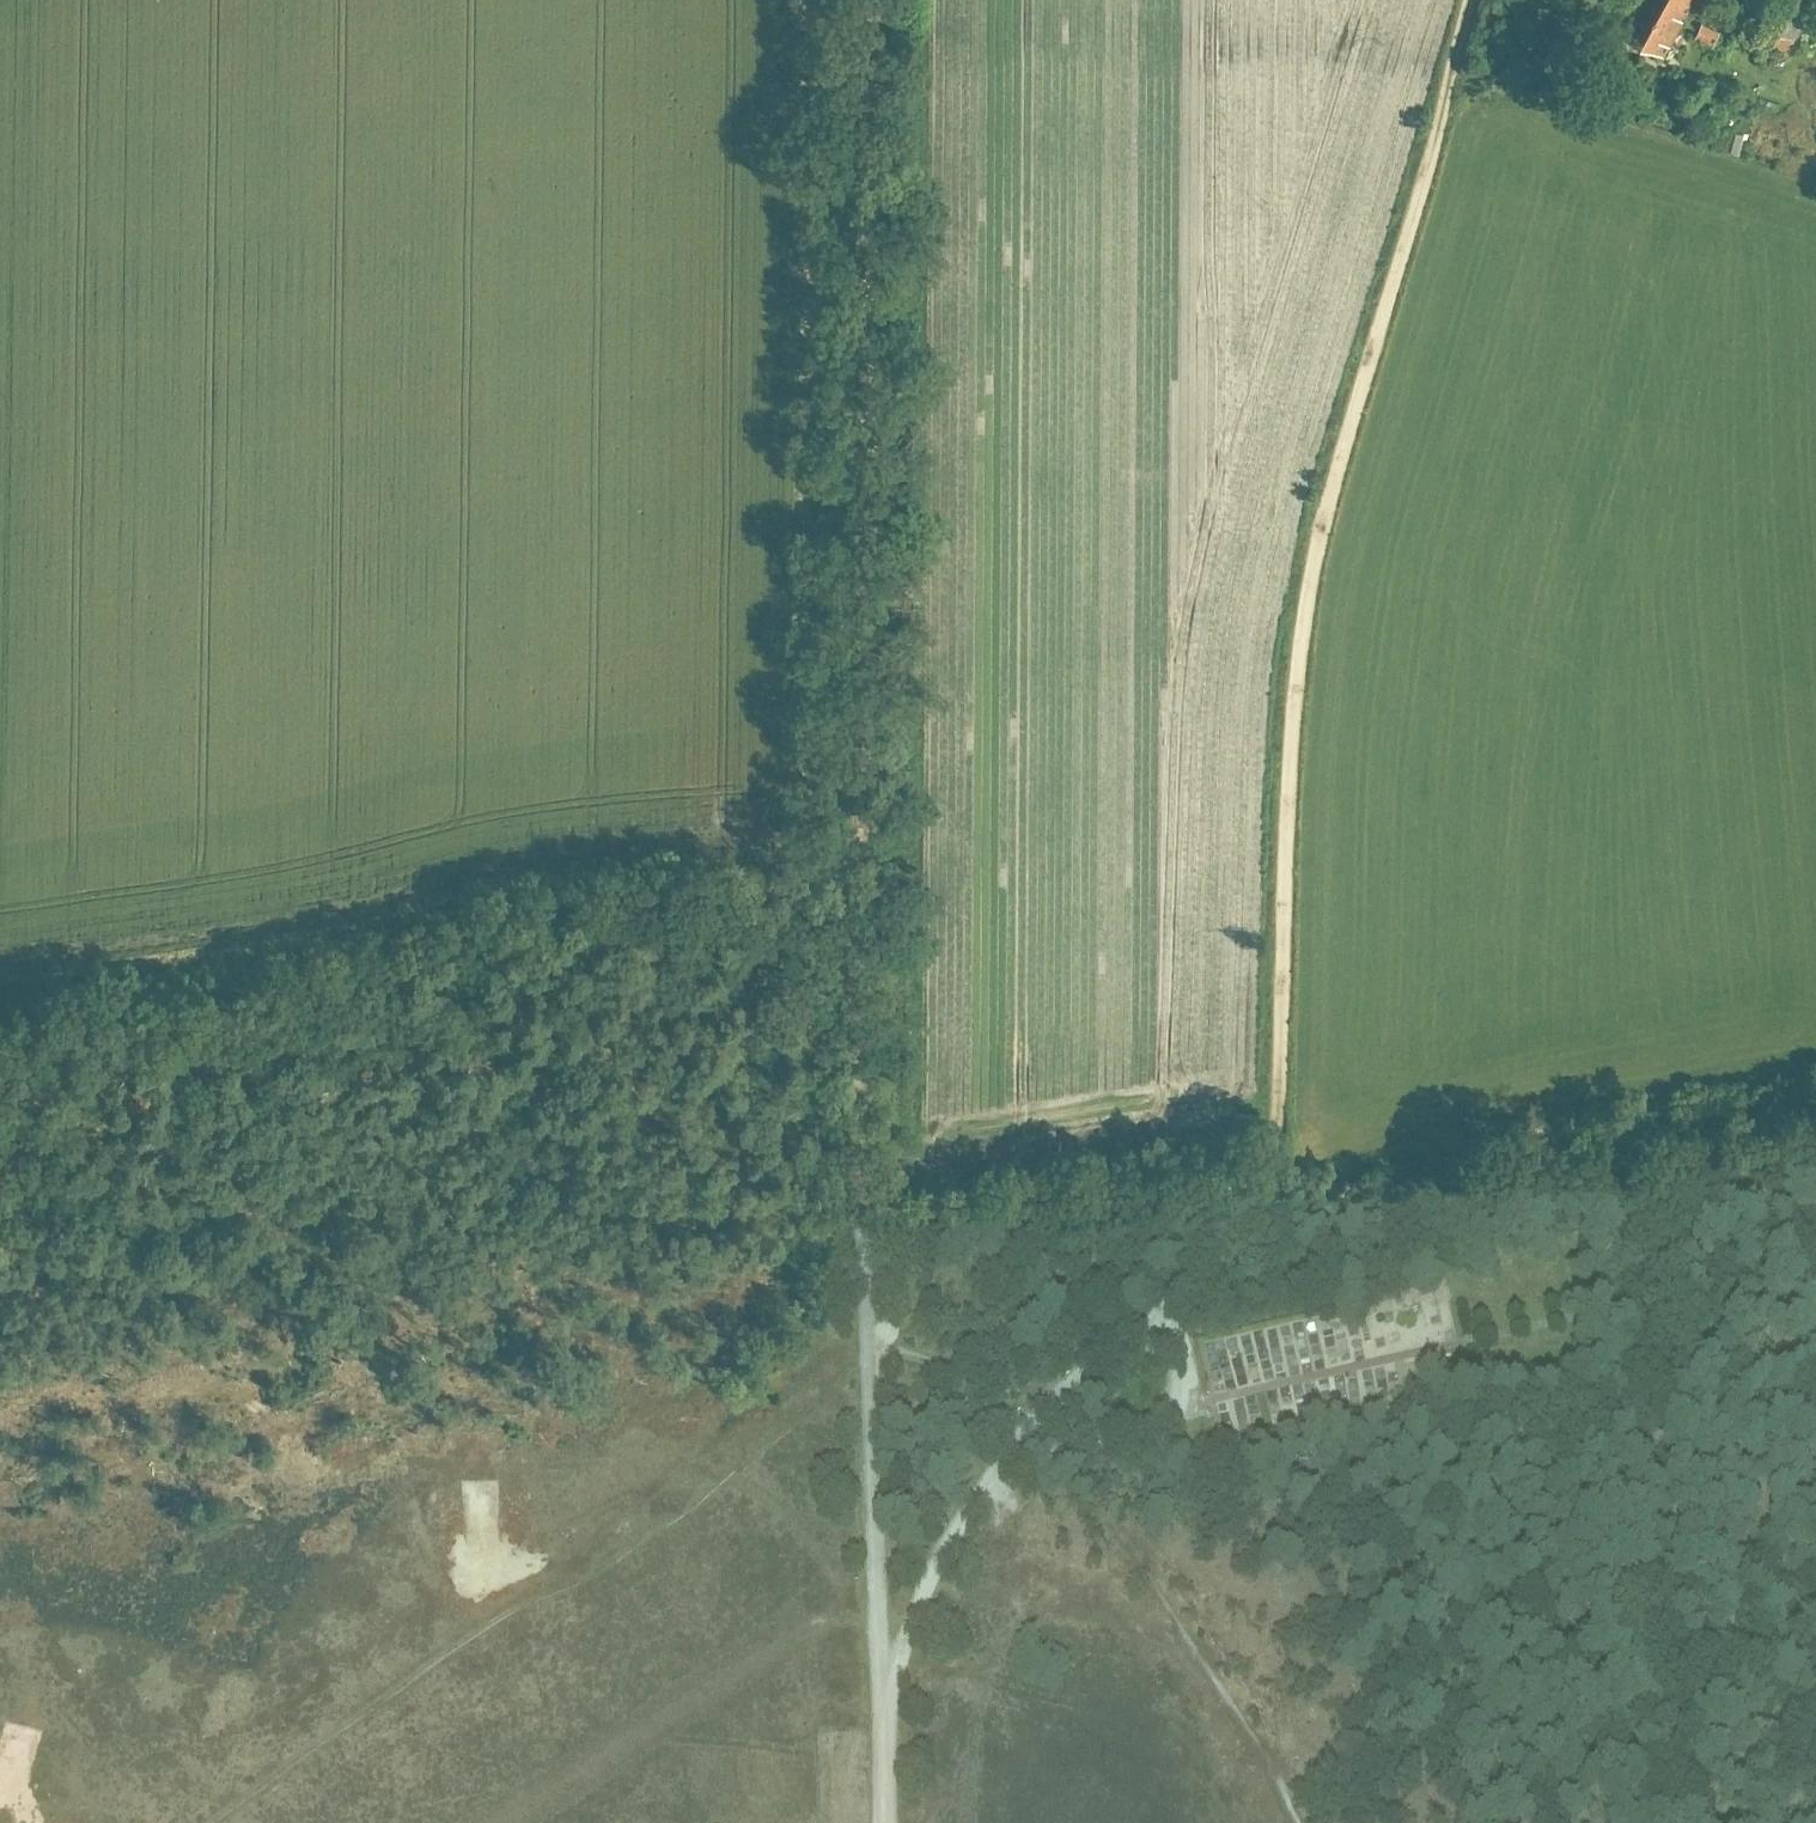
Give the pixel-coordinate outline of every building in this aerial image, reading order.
[(1698,0),(1638,0),(1620,33),(1666,58),(1698,0)] [(1812,0),(1781,0),(1768,47),(1798,55),(1812,0)] [(1713,50),(1721,33),(1704,25),(1697,40),(1713,50)] [(1782,60),(1773,58),(1772,65),(1780,67),(1782,60)]
